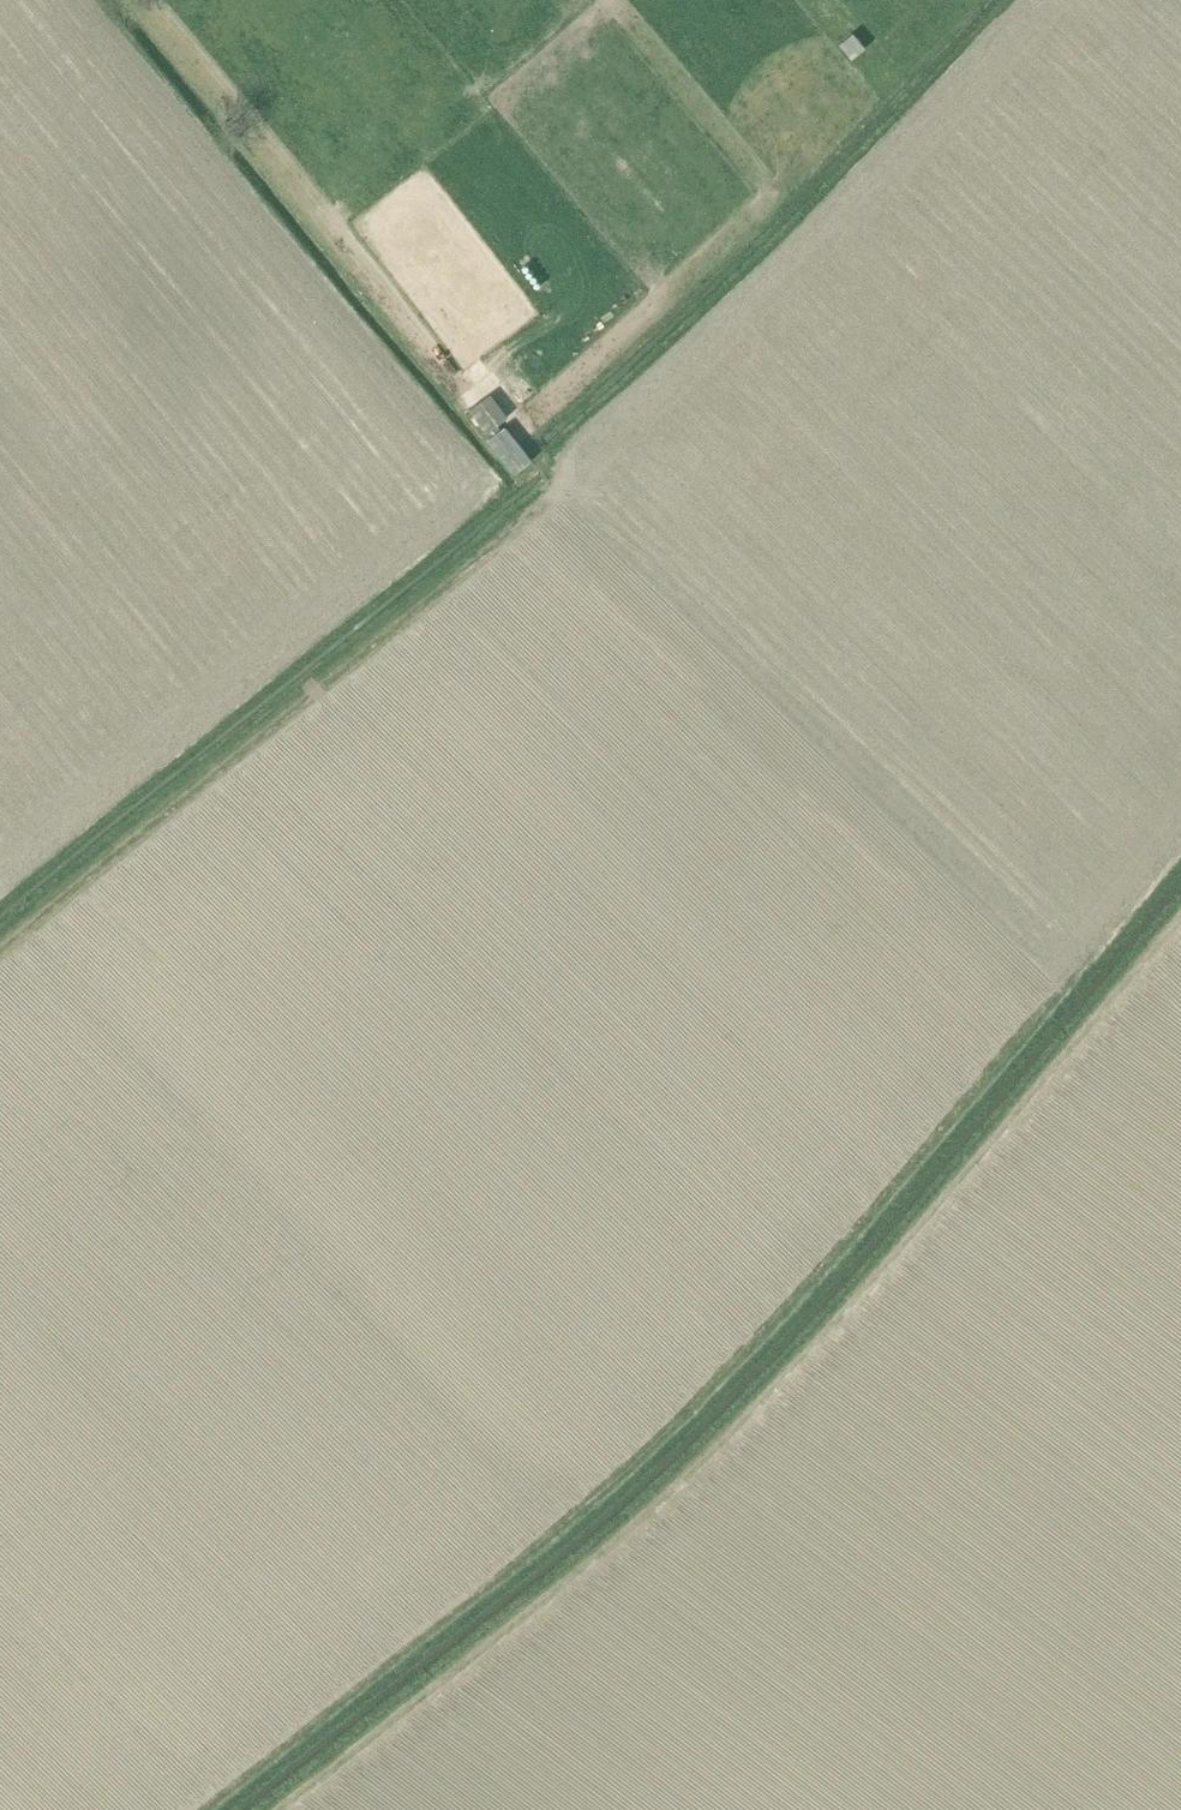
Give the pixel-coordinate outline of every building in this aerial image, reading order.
[(473,404),(491,428),(512,412),(494,388),(473,404)] [(508,465),(524,453),(504,426),(488,437),(508,465)]
